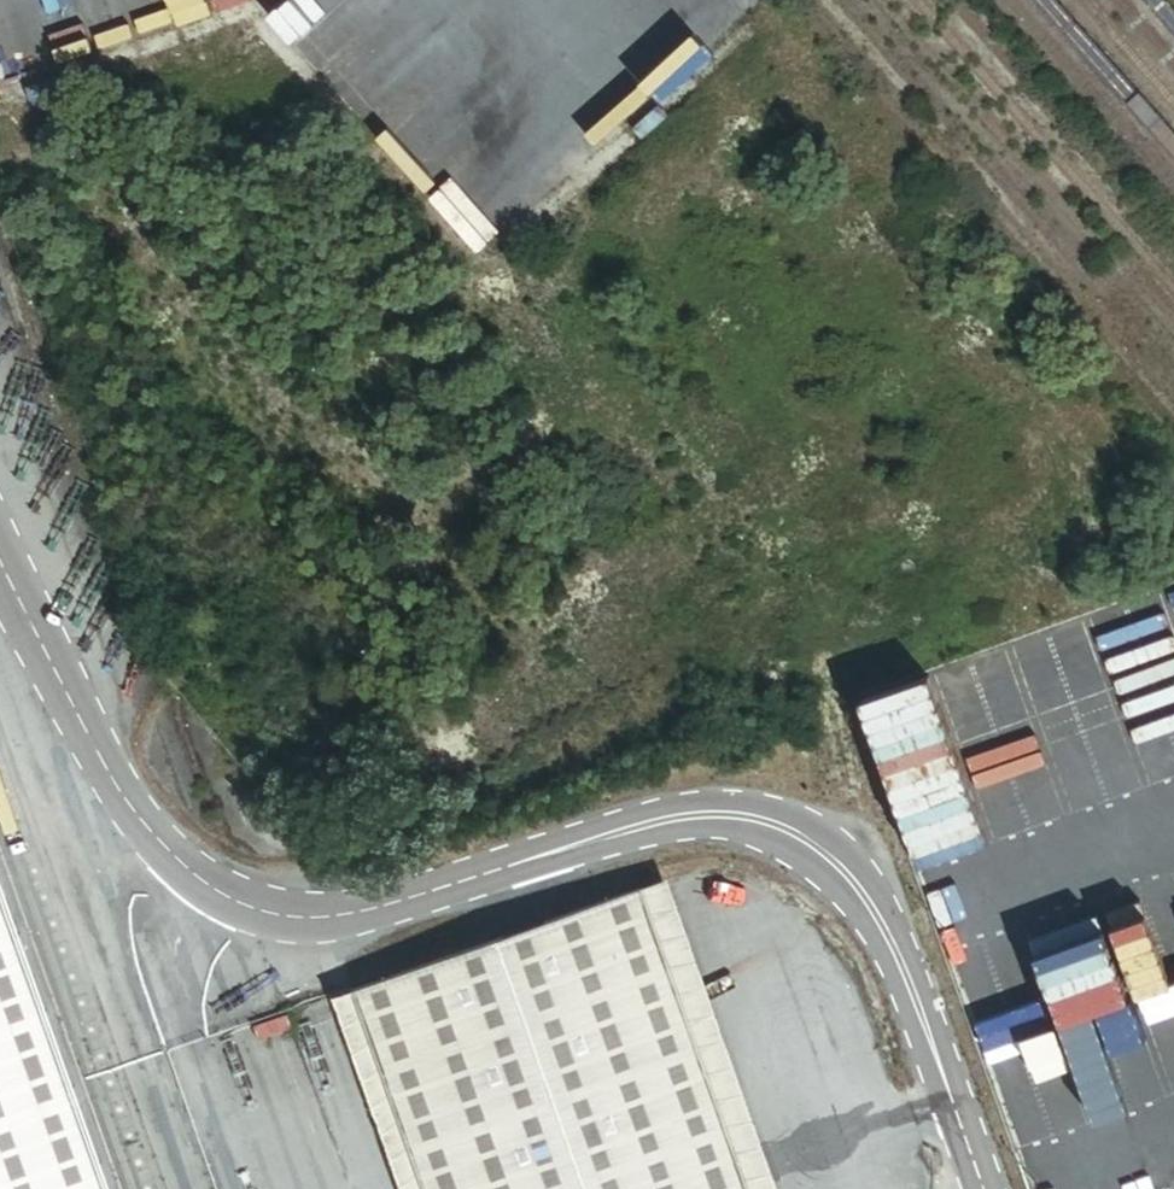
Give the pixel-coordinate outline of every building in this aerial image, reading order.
[(647,885),(356,988),(426,1188),(754,1188),(647,885)] [(0,889),(0,1188),(107,1188),(0,889)]
